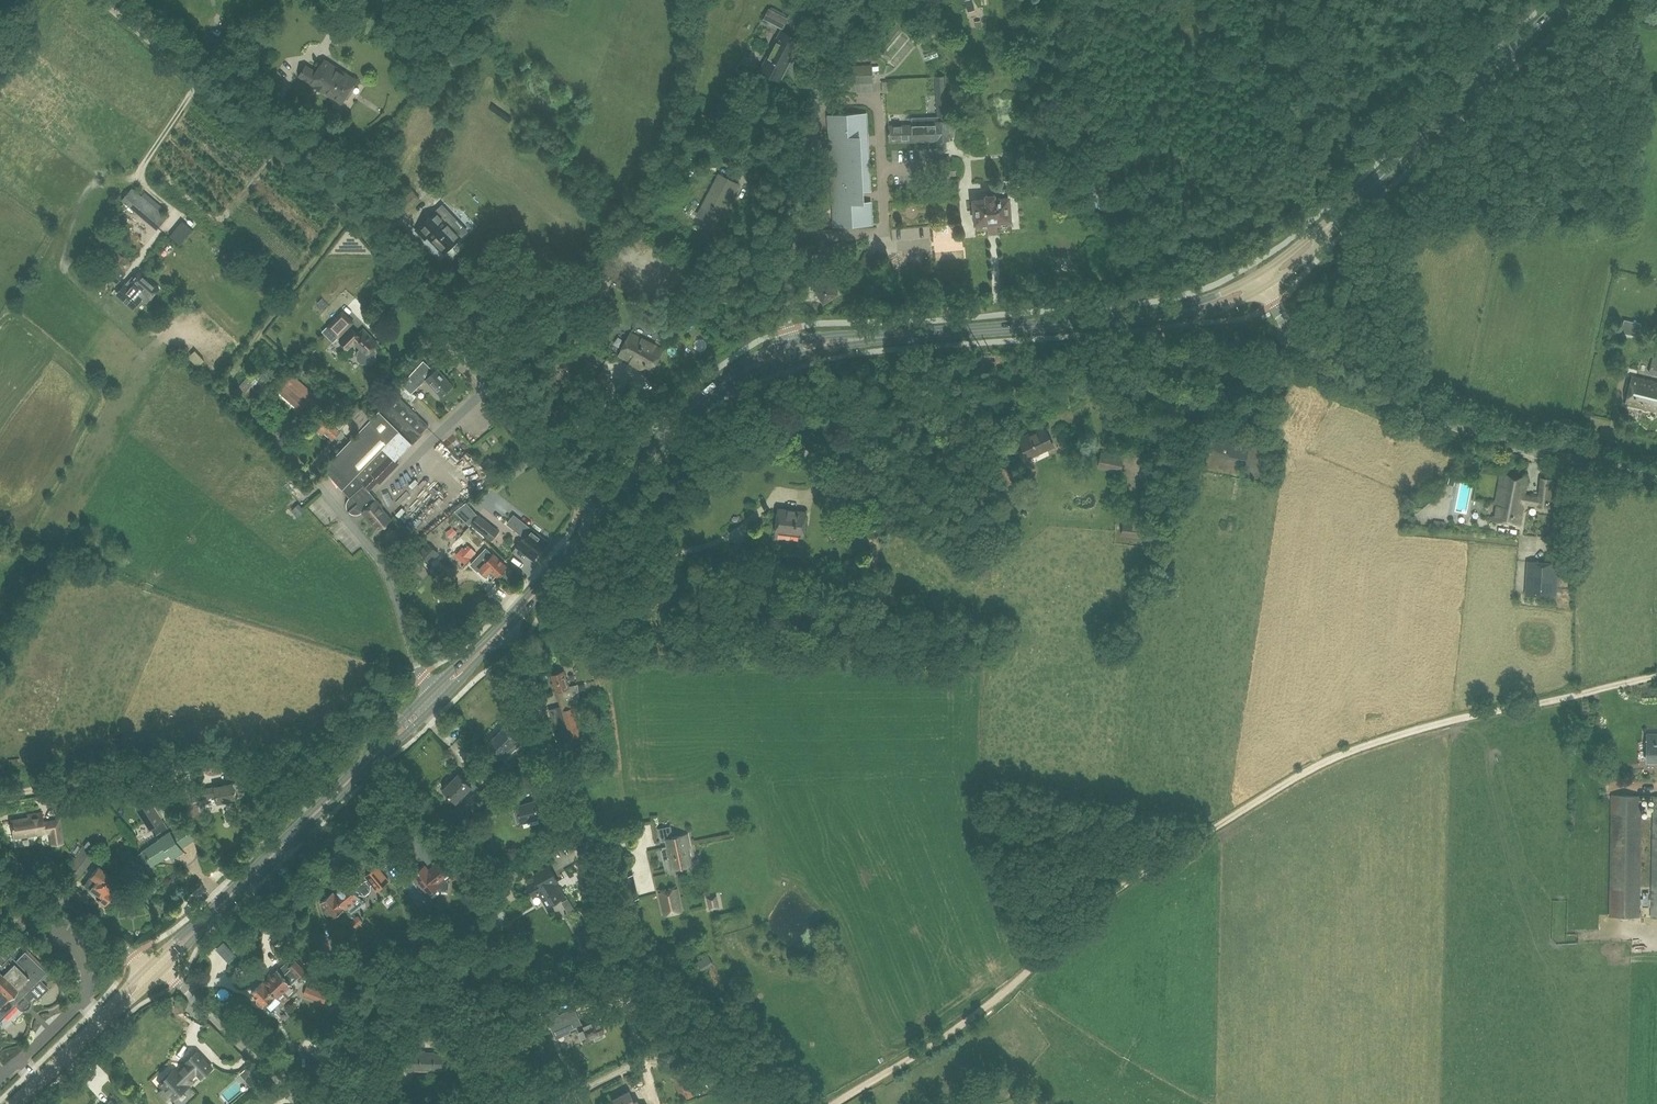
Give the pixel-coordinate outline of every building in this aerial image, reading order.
[(974,9),(972,0),(966,0),(965,0),(968,11),(974,9)] [(763,18),(782,29),(788,18),(769,7),(763,18)] [(800,40),(780,30),(761,66),(779,75),(786,62),(788,63),(800,40)] [(324,91),(342,102),(356,79),(324,59),(317,72),(306,65),(299,75),(316,85),(315,87),(323,92),(324,91)] [(844,83),(873,82),(872,65),(843,66),(844,83)] [(912,124),(935,123),(935,120),(949,119),(949,137),(955,136),(952,128),(952,115),(948,115),(945,75),(935,75),(936,116),(912,117),(912,124)] [(871,191),(867,112),(827,114),(833,227),(873,225),(872,201),(864,201),(864,191),(871,191)] [(935,123),(912,124),(888,124),(889,142),(936,141),(937,148),(947,148),(946,140),(949,140),(949,137),(949,119),(935,120),(935,123)] [(950,155),(934,156),(935,166),(950,165),(950,155)] [(739,184),(718,173),(697,215),(714,224),(723,205),(727,207),(739,184)] [(1007,195),(1007,188),(999,189),(999,193),(996,194),(986,195),(986,199),(974,200),(975,223),(1010,220),(1008,195),(1007,195)] [(131,189),(123,199),(157,227),(166,217),(131,189)] [(1125,196),(1102,200),(1104,213),(1120,210),(1119,205),(1126,204),(1125,196)] [(428,236),(443,252),(460,236),(435,211),(416,230),(425,239),(428,236)] [(126,273),(112,260),(102,271),(117,284),(126,273)] [(854,276),(862,280),(868,268),(860,264),(854,276)] [(139,272),(131,282),(150,298),(158,288),(139,272)] [(823,274),(810,283),(814,289),(813,289),(823,304),(838,294),(828,279),(827,279),(823,274)] [(353,322),(341,311),(327,326),(339,336),(353,322)] [(1638,336),(1640,323),(1623,319),(1621,332),(1638,336)] [(348,349),(355,342),(360,348),(357,351),(357,359),(361,363),(372,363),(376,359),(376,351),(373,347),(376,343),(368,336),(369,335),(363,329),(359,334),(353,328),(340,341),(348,349)] [(630,334),(619,356),(651,372),(662,350),(630,334)] [(1653,355),(1649,372),(1656,374),(1656,356),(1653,355)] [(411,393),(425,379),(440,395),(452,385),(437,369),(434,372),(423,361),(401,384),(411,393)] [(1290,373),(1279,368),(1276,374),(1286,380),(1290,373)] [(318,389),(314,394),(292,375),(278,391),(298,408),(305,401),(313,408),(324,395),(318,389)] [(1656,411),(1656,383),(1632,377),(1625,403),(1656,411)] [(398,462),(395,459),(411,442),(413,443),(422,434),(421,433),(428,425),(393,392),(371,419),(361,431),(327,472),(342,489),(351,499),(349,500),(349,503),(349,505),(349,507),(350,508),(350,509),(348,511),(349,511),(351,510),(353,511),(355,512),(357,512),(359,511),(361,510),(372,522),(373,522),(379,529),(384,524),(386,525),(389,522),(389,520),(391,519),(380,506),(381,505),(376,499),(370,493),(371,492),(368,490),(378,480),(389,472),(398,462)] [(1243,420),(1247,409),(1236,405),(1232,416),(1243,420)] [(348,419),(361,431),(371,419),(359,406),(348,417),(347,418),(348,419)] [(348,419),(347,418),(348,417),(343,412),(333,422),(340,428),(348,419)] [(333,440),(340,432),(320,414),(313,422),(333,440)] [(1054,447),(1049,433),(1045,426),(1017,439),(1019,444),(1027,460),(1054,447)] [(1250,441),(1206,432),(1202,448),(1247,457),(1250,444),(1250,441)] [(1264,447),(1250,444),(1247,457),(1243,475),(1262,479),(1265,460),(1262,460),(1264,447)] [(1480,447),(1472,444),(1470,450),(1478,453),(1480,447)] [(1123,457),(1101,453),(1097,468),(1120,472),(1123,457)] [(458,479),(460,476),(451,469),(445,476),(450,480),(453,476),(458,479)] [(1536,507),(1550,509),(1554,479),(1539,477),(1537,495),(1525,493),(1528,477),(1500,473),(1494,520),(1520,523),(1523,504),(1536,506),(1536,507)] [(420,497),(429,486),(419,477),(409,487),(420,497)] [(440,495),(443,499),(450,492),(447,488),(440,495)] [(435,495),(432,502),(438,505),(442,498),(435,495)] [(303,499),(297,502),(302,511),(307,509),(303,499)] [(775,533),(802,536),(807,511),(778,508),(775,533)] [(491,540),(498,531),(478,515),(471,523),(491,540)] [(524,536),(516,547),(533,560),(547,541),(530,528),(513,515),(507,523),(524,536)] [(1445,521),(1434,520),(1433,528),(1444,529),(1445,521)] [(1147,524),(1124,522),(1122,535),(1146,538),(1147,524)] [(484,539),(469,526),(463,532),(478,546),(484,539)] [(439,553),(428,542),(419,551),(430,562),(439,553)] [(468,545),(464,549),(460,546),(454,553),(459,557),(457,560),(459,562),(461,560),(465,563),(475,552),(468,545)] [(497,577),(497,576),(506,566),(492,554),(488,551),(479,561),(478,560),(473,566),(478,570),(479,569),(486,575),(490,570),(497,577)] [(1526,561),(1525,595),(1556,597),(1558,563),(1526,561)] [(427,563),(425,568),(436,573),(438,567),(427,563)] [(1559,563),(1558,577),(1568,577),(1569,564),(1559,563)] [(562,710),(562,711),(578,706),(577,705),(582,704),(579,685),(570,687),(565,671),(556,673),(551,675),(554,682),(552,683),(562,711),(562,710)] [(581,720),(578,706),(562,711),(573,753),(584,750),(588,749),(587,737),(582,720),(581,720)] [(504,727),(488,743),(501,756),(517,740),(504,727)] [(1647,733),(1646,761),(1656,762),(1656,734),(1647,733)] [(504,761),(497,767),(506,776),(513,770),(504,761)] [(511,776),(516,781),(527,772),(522,767),(511,776)] [(443,789),(456,802),(471,786),(458,774),(443,789)] [(503,790),(493,779),(482,790),(492,801),(503,790)] [(192,786),(179,789),(182,803),(203,798),(203,799),(215,796),(215,797),(216,797),(217,803),(236,799),(235,795),(236,795),(233,783),(201,789),(194,791),(192,786)] [(517,807),(521,822),(538,817),(534,802),(522,805),(519,793),(506,796),(510,809),(517,807)] [(1639,898),(1641,796),(1611,795),(1608,917),(1639,918),(1639,904),(1639,898)] [(1639,898),(1639,904),(1651,904),(1650,917),(1656,918),(1656,796),(1653,796),(1651,898),(1648,898),(1648,892),(1643,892),(1643,898),(1639,898)] [(484,802),(480,798),(476,802),(480,806),(484,802)] [(151,829),(155,835),(161,831),(168,827),(150,800),(136,809),(150,830),(151,829)] [(41,812),(27,815),(28,818),(10,821),(13,837),(49,832),(51,845),(62,843),(59,819),(43,822),(41,812)] [(139,853),(137,857),(137,862),(139,866),(144,867),(148,867),(169,852),(172,857),(181,850),(180,849),(195,839),(185,824),(172,833),(168,827),(161,831),(163,835),(159,837),(160,838),(139,853)] [(694,845),(692,832),(668,836),(669,843),(663,844),(665,857),(671,856),(673,866),(679,865),(684,868),(688,863),(694,863),(692,846),(694,845)] [(561,852),(573,852),(573,838),(561,838),(561,852)] [(84,846),(91,852),(94,847),(87,842),(84,846)] [(93,858),(82,849),(64,874),(76,882),(93,858)] [(74,857),(70,853),(65,860),(69,863),(74,857)] [(428,894),(439,886),(442,889),(448,890),(449,883),(447,880),(451,877),(453,880),(463,872),(454,862),(446,868),(441,861),(429,871),(425,865),(413,875),(428,894)] [(533,896),(539,893),(547,906),(564,896),(556,882),(558,881),(548,865),(534,874),(537,879),(527,885),(533,896)] [(100,897),(98,901),(105,906),(114,893),(110,890),(117,880),(97,866),(84,885),(100,897)] [(371,885),(372,884),(377,890),(389,880),(377,866),(365,876),(368,879),(366,880),(365,880),(354,889),(348,882),(334,893),(345,905),(346,907),(351,914),(365,902),(359,895),(360,894),(363,895),(366,894),(370,892),(371,889),(371,885)] [(639,898),(634,874),(618,877),(623,902),(639,898)] [(677,889),(658,893),(663,916),(682,912),(677,889)] [(321,900),(327,908),(326,909),(326,912),(328,914),(331,915),(332,914),(333,915),(345,905),(334,893),(333,890),(321,900)] [(91,910),(96,913),(100,907),(95,904),(91,910)] [(355,927),(363,921),(358,915),(350,921),(355,927)] [(374,949),(365,937),(351,948),(360,960),(374,949)] [(15,1004),(18,1008),(19,1008),(21,1008),(22,1008),(23,1008),(24,1006),(28,1003),(28,1001),(28,999),(24,995),(48,971),(26,949),(15,960),(10,955),(5,960),(0,954),(0,1019),(15,1004)] [(708,955),(696,962),(702,971),(713,964),(708,955)] [(275,994),(277,996),(291,983),(292,984),(299,977),(300,978),(307,971),(296,959),(291,964),(287,960),(278,969),(264,982),(275,994)] [(251,991),(264,1004),(275,994),(264,982),(262,980),(251,991)] [(337,999),(338,998),(342,1003),(350,1011),(356,1005),(330,980),(324,986),(337,999)] [(327,994),(306,986),(303,994),(324,1002),(327,994)] [(603,1036),(601,1031),(603,1030),(600,1022),(598,1023),(596,1019),(587,1023),(587,1021),(582,1023),(579,1017),(563,1024),(558,1013),(547,1018),(554,1035),(577,1025),(583,1039),(593,1035),(595,1039),(603,1036)] [(312,1034),(302,1044),(322,1065),(332,1055),(312,1034)] [(675,1046),(670,1043),(667,1048),(665,1051),(670,1054),(675,1047),(675,1046)] [(159,1082),(163,1086),(157,1091),(167,1101),(172,1096),(174,1098),(189,1084),(190,1086),(194,1081),(193,1080),(198,1076),(201,1079),(214,1067),(197,1049),(184,1062),(186,1063),(177,1072),(173,1068),(159,1082)] [(432,1069),(432,1068),(442,1068),(442,1066),(446,1066),(446,1058),(442,1057),(443,1053),(433,1053),(433,1051),(406,1051),(406,1069),(413,1069),(413,1068),(432,1069)] [(281,1056),(284,1064),(295,1060),(292,1052),(281,1056)] [(682,1091),(684,1098),(695,1094),(689,1076),(685,1077),(681,1064),(670,1068),(679,1092),(682,1091)] [(251,1066),(227,1080),(234,1091),(258,1078),(251,1066)] [(633,1103),(634,1103),(628,1091),(611,1100),(613,1103),(633,1103)]
